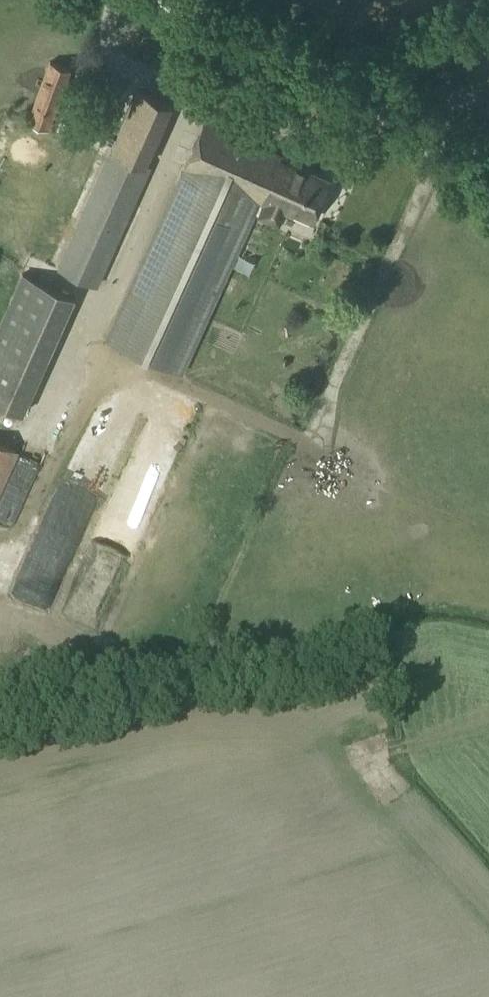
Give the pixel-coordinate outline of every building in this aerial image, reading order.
[(50,62),(27,122),(48,129),(71,70),(50,62)] [(182,374),(188,360),(254,213),(278,224),(285,209),(312,221),(330,181),(287,161),(288,158),(204,121),(106,341),(182,374)] [(58,268),(98,286),(151,166),(111,149),(58,268)] [(75,298),(22,274),(0,323),(0,405),(22,415),(75,298)] [(17,454),(0,446),(0,491),(17,454)]
